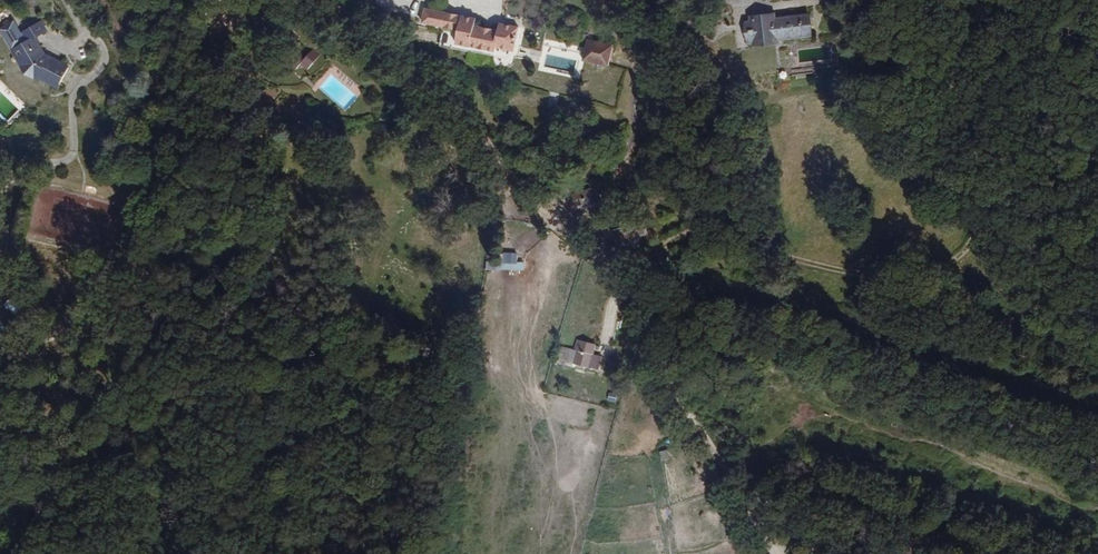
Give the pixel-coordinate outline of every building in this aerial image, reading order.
[(443,19),(445,6),(423,1),(420,14),(443,19)] [(777,34),(807,30),(804,8),(773,12),(773,9),(745,13),(745,17),(742,17),(746,39),(749,38),(750,42),(777,38),(777,34)] [(511,38),(514,17),(495,13),(494,22),(456,16),(453,34),(491,41),(492,35),(511,38)] [(46,33),(39,23),(27,31),(40,37),(46,33)] [(307,50),(294,41),(297,36),(288,30),(277,46),(285,51),(281,57),(296,67),(300,61),(309,67),(320,51),(311,45),(307,50)] [(67,69),(37,53),(39,49),(34,41),(40,37),(27,31),(19,36),(24,43),(14,51),(19,59),(18,60),(27,76),(38,81),(38,80),(56,89),(67,69)] [(603,56),(605,42),(581,39),(579,53),(603,56)] [(644,232),(641,220),(612,227),(616,241),(638,236),(637,234),(644,232)] [(523,261),(517,261),(517,253),(496,253),(495,260),(485,259),(485,269),(523,270),(523,261)] [(14,318),(0,304),(0,332),(14,318)] [(575,348),(561,345),(558,358),(599,370),(603,356),(595,354),(598,342),(577,338),(575,348)]
